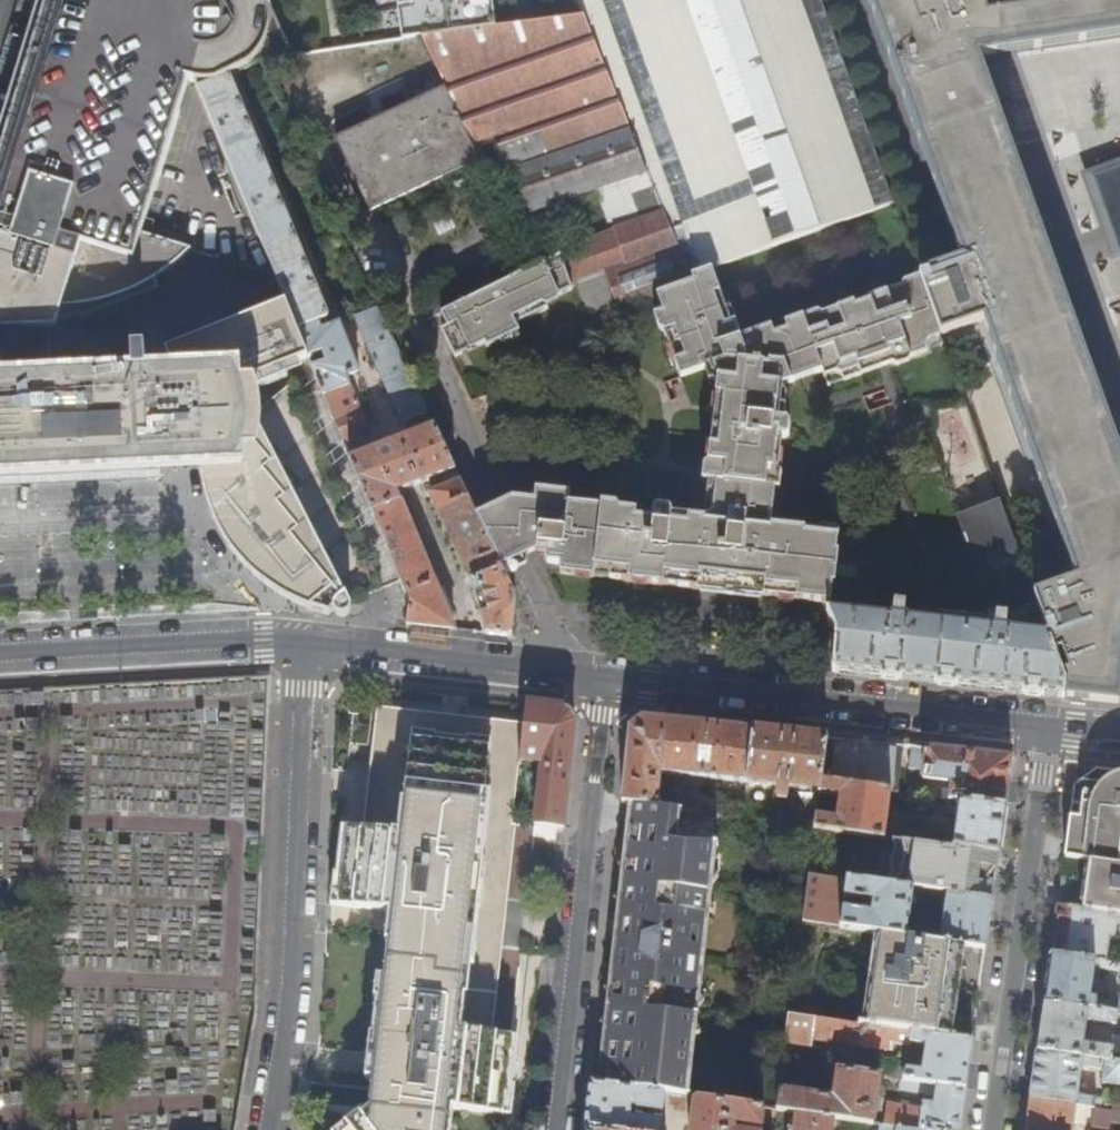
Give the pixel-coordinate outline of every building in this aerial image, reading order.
[(228,75),(260,60),(292,55),(268,0),(50,0),(0,160),(0,479),(36,478),(36,485),(39,485),(39,478),(78,476),(78,484),(81,484),(81,476),(120,475),(121,482),(124,482),(124,474),(163,473),(163,480),(167,480),(166,475),(166,462),(163,458),(160,453),(158,447),(155,440),(154,432),(153,423),(154,413),(155,405),(157,397),(160,390),(162,384),(161,369),(161,365),(159,365),(159,373),(141,373),(140,366),(137,366),(137,374),(120,375),(120,368),(117,367),(117,375),(101,375),(100,368),(97,368),(97,376),(80,376),(79,369),(76,369),(77,376),(58,377),(56,339),(56,331),(61,330),(64,322),(86,313),(88,318),(91,317),(90,312),(110,303),(112,308),(116,307),(114,301),(134,293),(137,298),(140,297),(138,291),(159,283),(161,288),(164,287),(161,278),(173,271),(180,266),(188,260),(191,256),(137,240),(140,231),(272,270),(286,305),(206,338),(169,353),(176,369),(191,406),(199,403),(206,420),(198,424),(203,434),(211,431),(218,449),(201,463),(202,474),(206,490),(211,506),(218,522),(224,533),(233,546),(243,558),(253,568),(270,583),(281,592),(292,598),(300,602),(313,608),(325,612),(336,615),(340,616),(345,615),(350,613),(351,610),(353,607),(352,605),(351,603),(382,591),(296,383),(242,428),(228,391),(308,358),(321,352),(325,362),(311,367),(341,440),(367,430),(345,376),(357,372),(338,323),(321,330),(317,322),(327,318),(228,75)] [(402,40),(423,37),(496,27),(493,0),(396,0),(402,40)] [(583,16),(618,101),(631,131),(648,173),(665,214),(671,229),(753,196),(771,242),(690,275),(691,278),(714,270),(894,203),(820,0),(577,0),(583,16)] [(962,261),(919,276),(928,300),(941,336),(941,337),(985,321),(1077,580),(1034,596),(1037,606),(1066,684),(1066,698),(1085,701),(1119,705),(1119,702),(1119,450),(1059,279),(1048,283),(1035,248),(1047,244),(999,109),(988,113),(975,78),(987,74),(981,57),(1119,36),(1119,0),(867,0),(962,261)] [(618,101),(583,16),(496,27),(423,37),(445,85),(476,150),(498,143),(618,101)] [(987,74),(975,78),(988,113),(999,109),(987,74)] [(370,212),(480,160),(476,150),(445,85),(335,138),(370,212)] [(631,131),(618,101),(498,143),(513,174),(631,131)] [(648,173),(631,131),(513,174),(532,213),(605,188),(648,173)] [(1092,177),(1119,253),(1119,167),(1092,177)] [(665,214),(648,173),(605,188),(623,229),(665,214)] [(753,196),(671,229),(690,275),(771,242),(753,196)] [(691,278),(690,275),(671,229),(665,214),(623,229),(616,232),(630,265),(581,283),(582,286),(594,314),(619,304),(621,309),(660,295),(693,283),(691,278)] [(630,265),(616,232),(558,252),(563,263),(574,285),(581,283),(630,265)] [(1047,244),(1035,248),(1048,283),(1059,279),(1047,244)] [(574,285),(563,263),(562,264),(572,290),(576,288),(574,285)] [(546,301),(572,290),(562,264),(534,276),(546,301)] [(886,349),(893,366),(929,353),(926,345),(927,341),(941,336),(928,300),(919,276),(906,282),(904,288),(872,299),(873,303),(858,309),(856,305),(826,317),(820,313),(805,318),(807,324),(776,335),(773,328),(743,338),(732,308),(728,309),(714,270),(691,278),(693,283),(660,295),(666,312),(656,316),(661,329),(667,332),(683,379),(707,372),(717,399),(710,463),(706,466),(704,482),(718,483),(715,520),(673,515),(674,512),(670,509),(661,507),(657,510),(656,513),(647,512),(651,522),(644,582),(704,588),(706,556),(742,560),(741,573),(768,576),(766,595),(826,601),(823,595),(838,589),(835,589),(836,578),(860,581),(862,567),(837,564),(838,556),(836,556),(838,532),(837,530),(826,529),(825,532),(773,526),(776,491),(781,491),(783,476),(775,470),(779,437),(785,438),(791,434),(791,424),(788,421),(777,420),(778,406),(771,405),(772,396),(772,391),(821,373),(824,380),(835,376),(842,379),(844,385),(862,378),(857,365),(870,360),(868,356),(886,349)] [(500,338),(516,331),(519,330),(515,320),(513,314),(543,302),(546,301),(534,276),(447,313),(443,314),(447,323),(442,325),(453,353),(483,341),(485,344),(500,338)] [(425,309),(430,320),(443,314),(447,313),(443,302),(425,309)] [(513,314),(515,320),(545,307),(543,302),(513,314)] [(402,422),(427,412),(391,336),(377,307),(354,316),(402,422)] [(516,331),(500,338),(502,344),(518,337),(516,331)] [(862,378),(893,366),(886,349),(868,356),(870,360),(857,365),(862,378)] [(218,449),(211,431),(203,434),(198,424),(206,420),(199,403),(191,406),(176,369),(161,369),(162,384),(160,390),(157,397),(155,405),(154,413),(153,423),(154,432),(155,440),(158,447),(160,453),(163,458),(166,462),(166,475),(202,474),(201,463),(218,449)] [(349,458),(407,602),(406,624),(454,629),(451,621),(456,619),(441,586),(436,588),(395,494),(441,476),(446,487),(429,493),(471,581),(486,632),(510,635),(515,597),(501,568),(476,516),(433,425),(349,458)] [(124,474),(124,482),(163,480),(163,473),(124,474)] [(81,476),(81,484),(121,482),(120,475),(81,476)] [(39,478),(39,485),(78,484),(78,476),(39,478)] [(36,485),(36,478),(0,479),(0,487),(36,485)] [(538,491),(537,501),(545,502),(545,512),(569,515),(570,504),(571,494),(538,491)] [(532,539),(515,502),(514,499),(476,516),(501,568),(537,552),(538,539),(532,539)] [(545,502),(537,501),(521,499),(515,502),(532,539),(538,539),(537,552),(539,552),(549,553),(548,559),(552,564),(563,565),(563,574),(596,578),(597,569),(609,570),(614,575),(613,579),(644,582),(651,522),(647,512),(623,510),(619,505),(604,504),(603,504),(603,508),(570,504),(569,515),(545,512),(545,502)] [(994,569),(1021,560),(1000,501),(963,514),(978,557),(989,553),(994,569)] [(704,588),(766,595),(768,576),(741,573),(742,560),(706,556),(704,588)] [(905,680),(911,622),(905,622),(906,607),(858,602),(859,595),(859,592),(858,592),(838,589),(823,595),(826,601),(833,602),(833,608),(829,609),(840,635),(836,672),(890,678),(905,680)] [(941,648),(938,684),(958,686),(1066,698),(1066,684),(1037,606),(1009,613),(1008,618),(946,611),(944,626),(935,625),(933,647),(941,648)] [(911,622),(905,680),(938,684),(941,648),(933,647),(935,625),(911,622)] [(545,707),(528,705),(525,727),(522,762),(527,762),(529,747),(545,749),(545,764),(552,773),(551,783),(569,785),(576,721),(565,709),(545,707)] [(444,1108),(504,1116),(513,1038),(489,1035),(513,825),(515,825),(520,776),(522,762),(525,727),(383,712),(370,831),(350,829),(342,906),(401,912),(397,945),(392,944),(373,1107),(377,1111),(354,1129),(442,1129),(444,1108)] [(631,727),(623,804),(634,806),(658,809),(663,774),(749,784),(754,730),(732,728),(644,717),(631,727)] [(790,734),(754,730),(749,784),(780,788),(779,792),(778,792),(777,800),(787,801),(788,793),(786,792),(787,788),(821,792),(822,783),(828,738),(790,734)] [(904,745),(828,738),(822,783),(891,792),(898,793),(900,775),(904,745)] [(953,801),(1005,808),(1012,759),(927,750),(913,746),(910,768),(925,770),(924,779),(952,783),(952,790),(942,789),(941,799),(953,801)] [(914,777),(900,775),(898,793),(912,795),(914,777)] [(1106,781),(1084,779),(1076,785),(1073,804),(1081,805),(1080,813),(1119,818),(1119,777),(1106,781)] [(891,792),(822,783),(821,792),(829,793),(842,795),(841,802),(839,801),(838,815),(838,816),(839,816),(838,821),(817,819),(816,830),(884,840),(891,792)] [(1002,829),(1005,808),(953,801),(951,816),(959,817),(956,842),(947,841),(946,848),(999,856),(1002,829)] [(658,809),(634,806),(626,873),(623,875),(625,884),(620,891),(624,893),(613,996),(608,999),(611,1008),(607,1015),(610,1017),(602,1086),(665,1095),(673,1096),(686,1098),(695,1026),(698,1025),(696,1018),(700,1009),(697,1007),(710,902),(714,900),(712,893),(716,886),(713,883),(721,817),(658,809)] [(773,812),(747,809),(746,821),(771,824),(773,812)] [(1071,819),(1065,861),(1090,864),(1119,868),(1119,863),(1119,818),(1080,813),(1079,819),(1071,819)] [(816,830),(817,819),(818,817),(796,815),(794,827),(816,830)] [(906,843),(938,847),(941,829),(909,824),(906,843)] [(997,870),(999,856),(946,848),(938,847),(906,843),(893,841),(893,842),(902,844),(906,861),(904,873),(897,888),(887,886),(887,888),(914,892),(992,902),(993,897),(982,896),(983,888),(985,888),(987,888),(989,888),(991,887),(993,883),(994,881),(994,878),(995,879),(997,870)] [(1119,868),(1090,864),(1084,911),(1119,916),(1119,868)] [(848,882),(809,877),(803,923),(841,929),(844,911),(874,915),(876,902),(846,898),(848,882)] [(887,888),(848,882),(846,898),(876,902),(874,915),(844,911),(841,929),(881,934),(907,938),(914,892),(887,888)] [(992,902),(914,892),(919,900),(947,903),(943,933),(924,930),(924,933),(920,932),(919,940),(986,949),(989,923),(992,902)] [(1059,908),(1055,932),(1052,956),(1114,964),(1115,958),(1107,956),(1110,936),(1115,937),(1117,923),(1119,923),(1119,916),(1084,911),(1059,908)] [(978,1011),(986,949),(919,940),(907,938),(881,934),(869,1028),(973,1043),(978,1011)] [(1052,956),(1049,976),(1045,1003),(1109,1012),(1111,1001),(1097,999),(1092,995),(1096,970),(1119,973),(1119,965),(1114,964),(1052,956)] [(1117,1013),(1119,995),(1112,994),(1111,1001),(1109,1012),(1117,1013)] [(1045,1003),(1042,1024),(1039,1051),(1119,1062),(1119,1040),(1114,1039),(1111,1050),(1085,1046),(1088,1021),(1118,1025),(1119,1014),(1117,1013),(1109,1012),(1045,1003)] [(970,1066),(973,1043),(869,1028),(790,1017),(787,1045),(812,1049),(814,1041),(893,1053),(894,1045),(912,1047),(913,1044),(928,1047),(924,1073),(907,1070),(907,1072),(901,1072),(900,1080),(903,1080),(967,1089),(970,1066)] [(1039,1051),(1036,1070),(1032,1099),(1077,1105),(1104,1109),(1105,1100),(1078,1096),(1082,1066),(1106,1069),(1104,1083),(1119,1086),(1119,1062),(1039,1051)] [(874,1124),(881,1077),(838,1071),(834,1099),(780,1091),(778,1110),(780,1111),(797,1113),(837,1119),(874,1124)] [(967,1089),(903,1080),(902,1089),(926,1093),(926,1096),(938,1097),(936,1106),(925,1104),(924,1110),(889,1105),(885,1126),(916,1129),(961,1129),(964,1107),(967,1089)] [(591,1085),(588,1108),(586,1129),(660,1129),(661,1123),(638,1119),(637,1120),(630,1119),(631,1108),(629,1105),(639,1107),(639,1109),(663,1112),(665,1095),(602,1086),(591,1085)] [(689,1098),(686,1098),(673,1096),(672,1105),(678,1105),(678,1110),(687,1110),(689,1098)] [(778,1110),(697,1099),(693,1129),(731,1129),(732,1125),(729,1122),(733,1118),(740,1119),(740,1121),(742,1123),(763,1127),(765,1117),(779,1119),(780,1111),(778,1110)] [(1032,1099),(1029,1121),(1028,1129),(1073,1129),(1077,1105),(1032,1099)] [(837,1119),(797,1113),(795,1126),(792,1126),(791,1129),(835,1129),(837,1119)]
